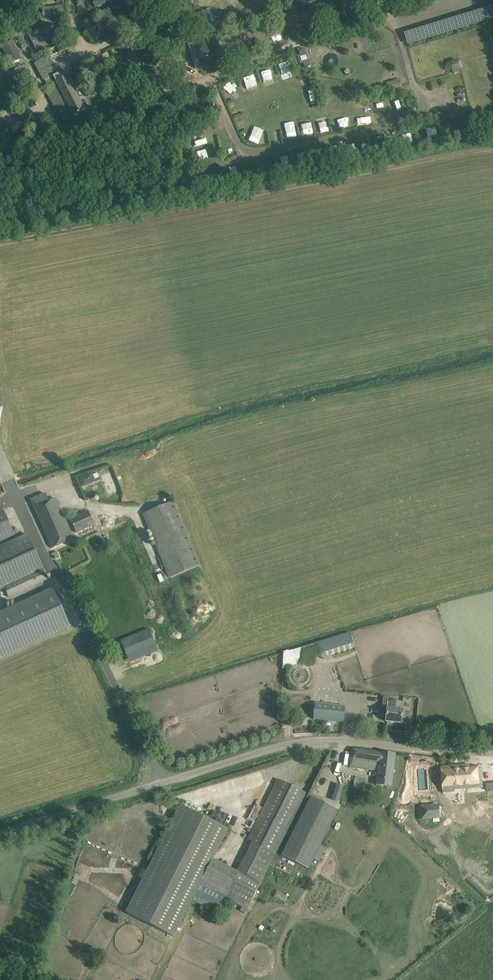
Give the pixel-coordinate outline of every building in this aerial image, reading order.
[(97,9),(116,0),(93,0),(97,9)] [(305,49),(299,50),(305,68),(310,66),(305,49)] [(454,73),(462,72),(462,60),(454,60),(454,73)] [(264,79),(274,75),(271,66),(261,70),(264,79)] [(84,109),(67,76),(64,71),(45,81),(54,98),(51,100),(56,110),(59,108),(60,109),(66,106),(71,116),(84,109)] [(3,104),(2,100),(0,100),(0,115),(13,111),(10,102),(3,104)] [(243,130),(252,126),(248,118),(239,122),(243,130)] [(296,123),(288,124),(290,138),(298,137),(296,123)] [(257,130),(249,138),(256,146),(265,138),(257,130)] [(376,149),(386,150),(386,137),(377,137),(376,149)] [(373,140),(363,142),(366,156),(376,154),(373,140)] [(236,166),(228,168),(232,182),(240,180),(236,166)] [(84,487),(97,482),(92,472),(80,477),(84,487)] [(48,500),(46,492),(30,499),(52,548),(74,539),(55,498),(51,500),(48,500)] [(199,566),(172,502),(143,514),(170,578),(199,566)] [(0,509),(0,542),(15,535),(2,508),(0,509)] [(76,533),(94,524),(87,510),(69,518),(76,533)] [(28,535),(0,548),(0,590),(5,588),(9,597),(47,579),(42,569),(43,569),(28,535)] [(69,625),(53,590),(0,614),(0,657),(69,625)] [(126,655),(154,643),(149,629),(121,641),(126,655)] [(349,633),(316,643),(301,648),(303,661),(320,656),(321,658),(354,647),(349,633)] [(387,708),(385,721),(401,723),(403,710),(402,710),(403,702),(389,700),(389,698),(383,697),(382,707),(387,708)] [(315,703),(314,709),(313,719),(344,722),(345,706),(315,703)] [(380,752),(352,749),(350,767),(378,771),(376,785),(392,787),(395,754),(380,752)] [(482,787),(481,777),(480,767),(469,767),(469,765),(441,767),(443,794),(455,793),(455,790),(482,787)] [(237,872),(260,884),(306,793),(278,779),(248,839),(253,842),(237,872)] [(311,796),(306,805),(281,856),(308,869),(338,810),(311,796)] [(260,884),(237,872),(212,860),(227,829),(181,805),(126,913),(173,937),(199,885),(247,909),(260,884)] [(421,820),(439,818),(438,805),(420,807),(421,820)]
